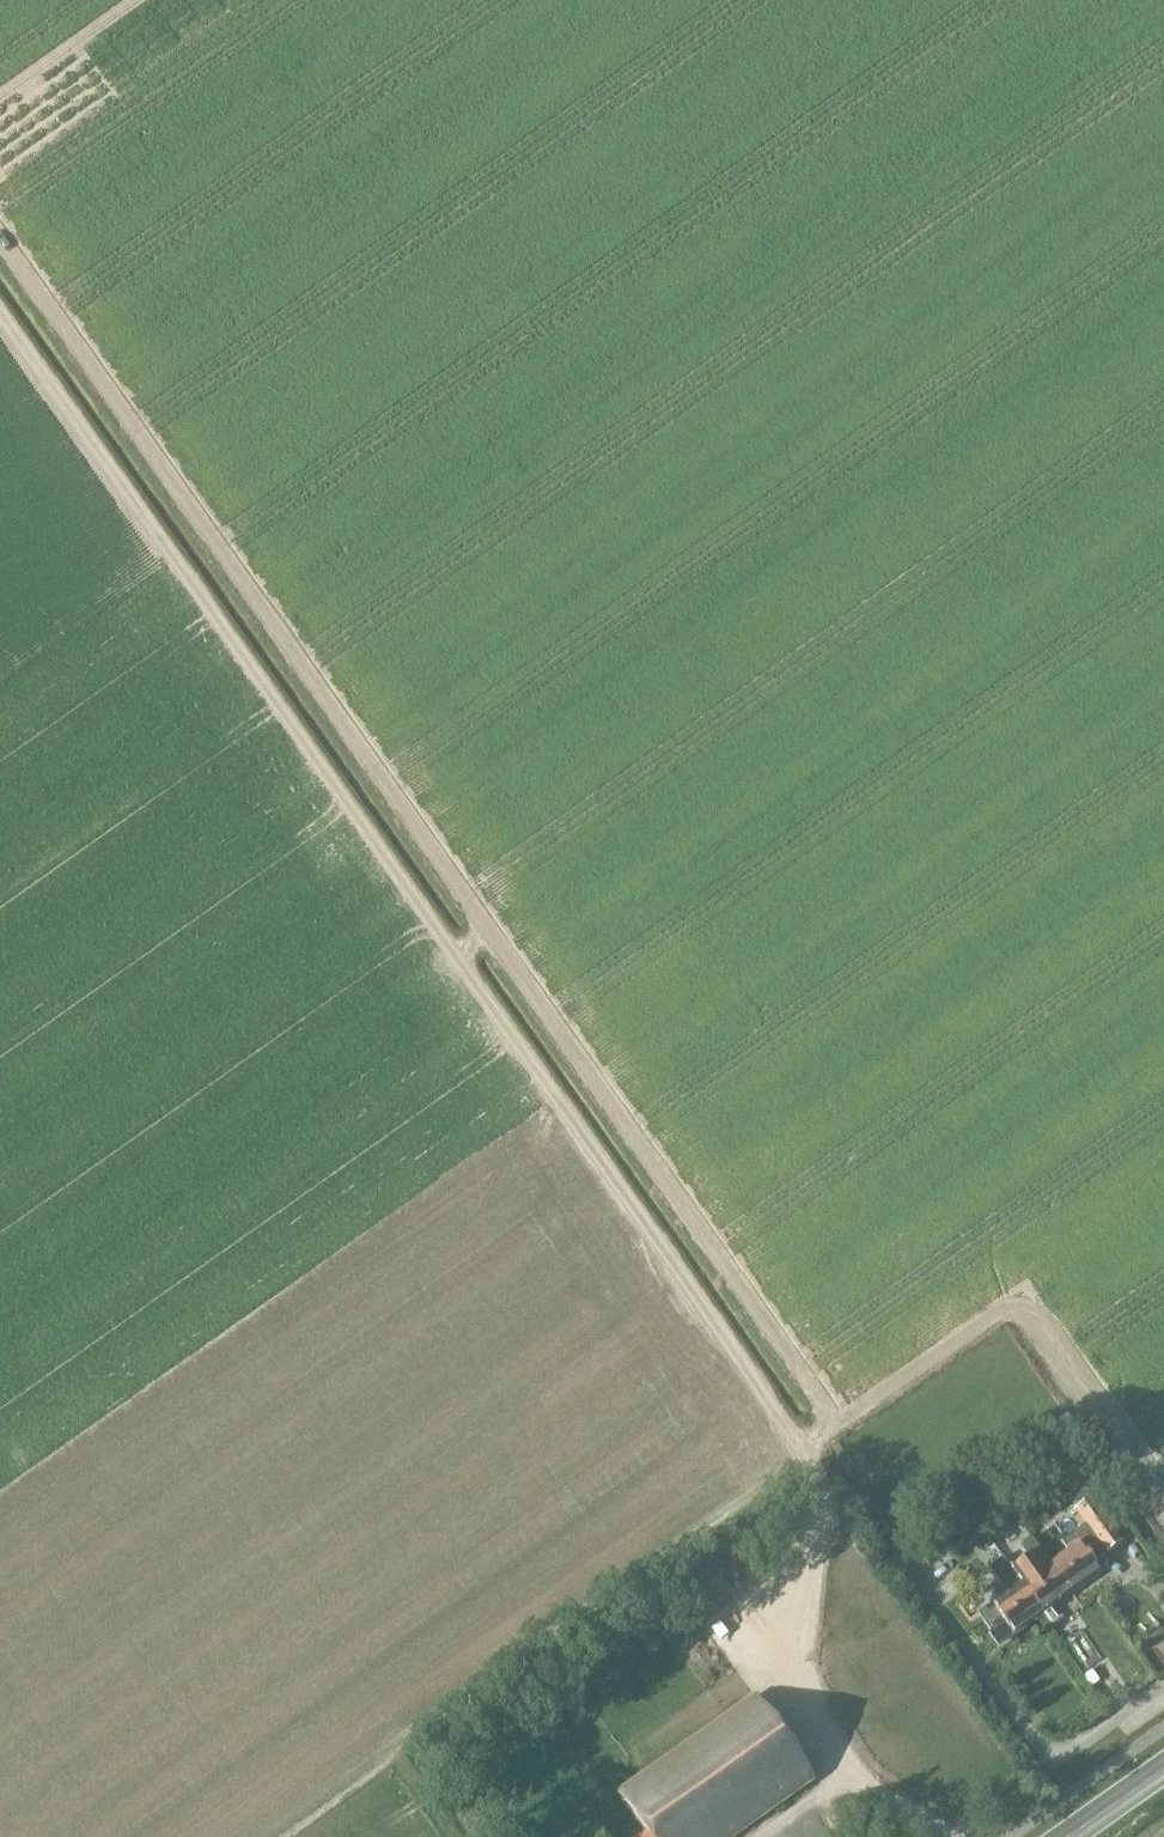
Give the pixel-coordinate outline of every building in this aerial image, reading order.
[(1048,1563),(1069,1593),(1097,1574),(1098,1573),(1090,1561),(1103,1552),(1104,1553),(1119,1542),(1089,1499),(1074,1510),(1085,1525),(1060,1542),(1067,1551),(1048,1563)] [(1069,1593),(1048,1563),(1030,1537),(1018,1546),(1026,1557),(1010,1569),(1002,1557),(1001,1558),(1040,1613),(1069,1593)] [(1013,1633),(1040,1613),(1001,1558),(991,1565),(1009,1591),(992,1603),(976,1614),(997,1644),(1013,1633)] [(811,1779),(752,1694),(616,1790),(645,1832),(638,1836),(729,1836),(811,1779)] [(1011,1793),(1005,1798),(1012,1808),(1018,1803),(1011,1793)]
